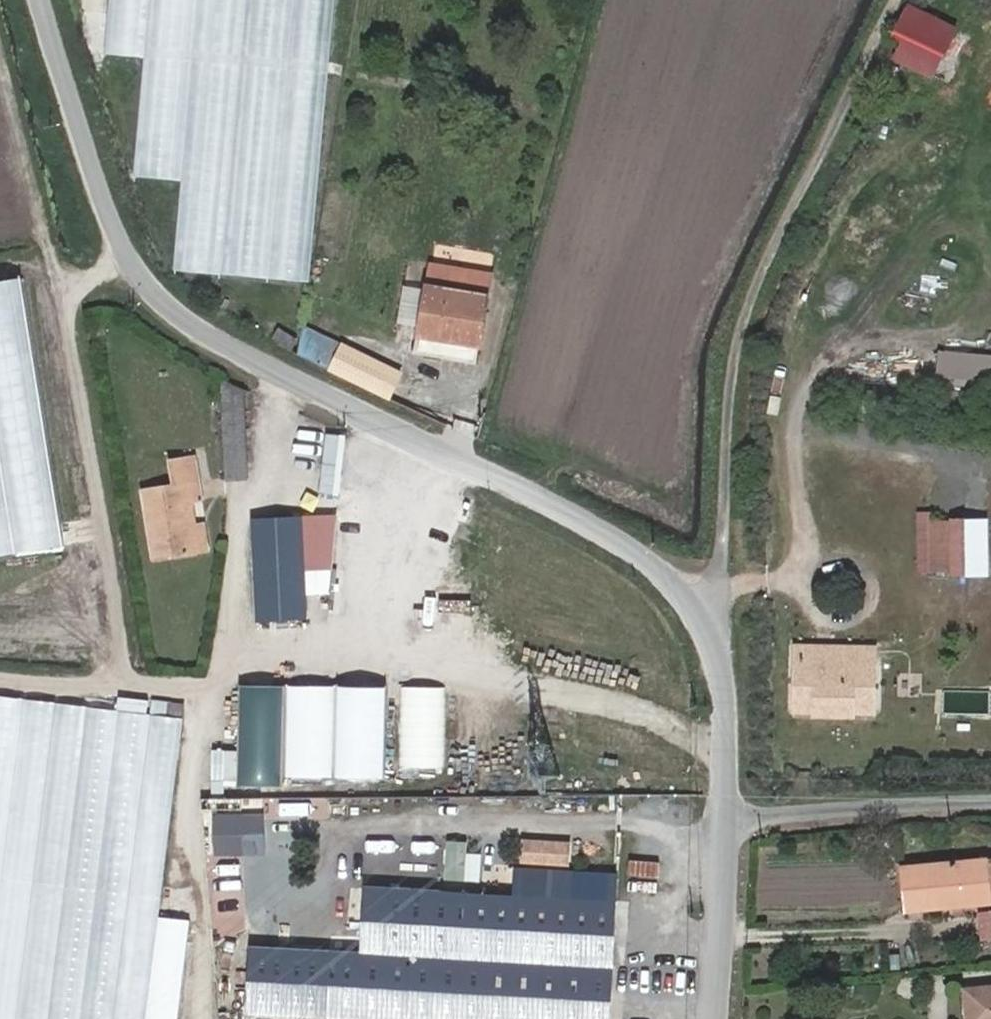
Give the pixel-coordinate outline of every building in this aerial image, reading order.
[(97,52),(148,57),(137,173),(183,177),(175,268),(314,281),(341,0),(102,0),(97,52)] [(913,44),(930,12),(909,3),(892,34),(902,39),(913,44)] [(955,25),(930,12),(913,44),(940,57),(955,25)] [(904,63),(913,44),(902,39),(892,58),(904,63)] [(940,57),(913,44),(904,63),(931,75),(940,57)] [(44,247),(0,254),(0,586),(96,571),(44,247)] [(412,348),(473,359),(488,269),(430,260),(412,348)] [(314,340),(306,355),(390,396),(402,371),(341,340),(339,344),(325,339),(322,343),(314,340)] [(245,476),(246,384),(222,384),(220,476),(245,476)] [(342,435),(322,433),(316,494),(336,496),(342,435)] [(188,548),(184,528),(179,500),(186,498),(178,457),(154,462),(159,487),(139,491),(152,554),(188,548)] [(914,575),(965,576),(965,516),(915,515),(914,575)] [(303,567),(329,566),(333,516),(301,517),(303,567)] [(303,615),(301,568),(300,517),(251,519),(255,619),(303,615)] [(194,527),(184,528),(188,548),(197,546),(194,527)] [(874,659),(797,657),(796,707),(816,708),(816,711),(853,712),(853,708),(873,709),(874,659)] [(395,686),(350,685),(348,767),(394,768),(395,686)] [(447,686),(399,685),(398,768),(446,768),(447,686)] [(280,687),(235,686),(233,788),(278,788),(280,687)] [(332,687),(283,686),(282,778),(330,779),(332,687)] [(0,693),(0,1018),(145,1018),(181,716),(0,693)] [(241,812),(208,813),(209,855),(242,854),(241,812)] [(567,841),(518,839),(517,864),(566,866),(567,841)] [(467,842),(443,841),(440,881),(478,883),(480,854),(466,853),(467,842)] [(908,909),(990,901),(990,857),(902,866),(908,909)] [(357,952),(610,960),(612,896),(359,888),(357,952)] [(325,1016),(327,952),(247,950),(245,1013),(325,1016)] [(327,952),(325,1016),(352,1016),(352,1018),(608,1018),(610,961),(327,952)] [(969,1018),(990,1018),(990,985),(966,988),(969,1018)]
